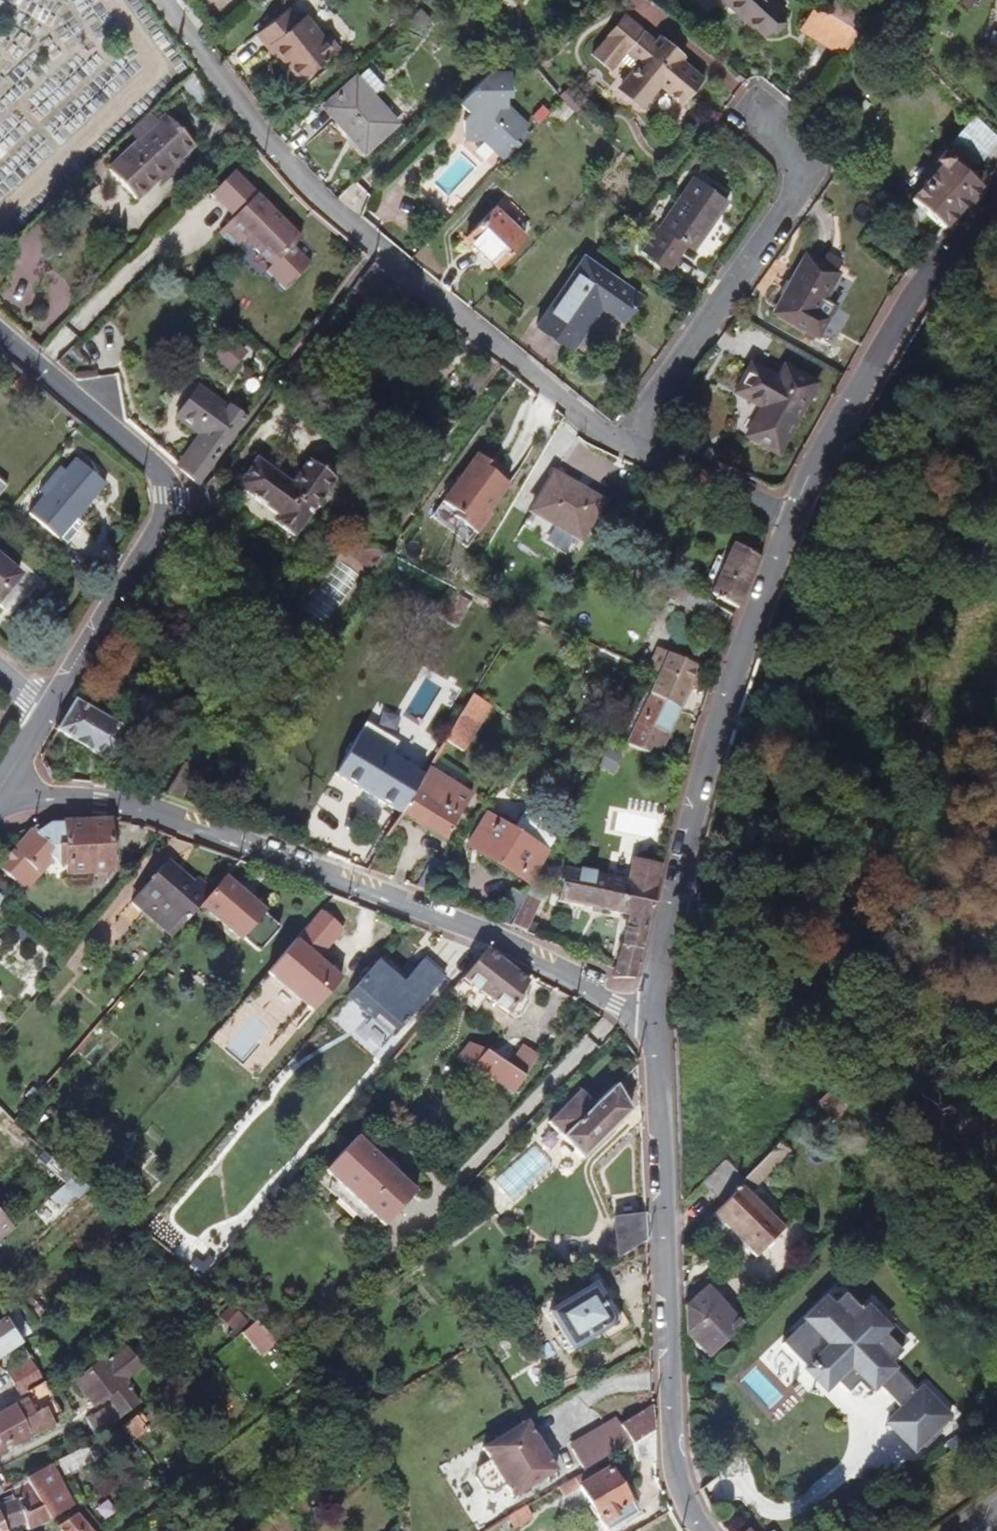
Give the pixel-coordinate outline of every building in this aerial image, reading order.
[(760,33),(783,9),(780,7),(772,0),(725,0),(760,33)] [(975,0),(961,0),(960,2),(967,8),(975,0)] [(324,40),(305,15),(298,21),(288,9),(256,33),(267,47),(271,45),(300,81),(338,50),(328,37),(324,40)] [(857,30),(817,10),(801,29),(838,59),(857,30)] [(620,45),(636,24),(623,14),(607,34),(620,45)] [(627,50),(643,30),(636,24),(620,45),(627,50)] [(704,78),(681,59),(684,55),(661,36),(657,41),(643,30),(627,50),(620,45),(605,65),(607,66),(614,65),(619,59),(633,70),(621,85),(643,104),(658,86),(681,105),(704,78)] [(620,45),(607,34),(594,49),(595,56),(605,65),(620,45)] [(397,124),(372,96),(383,86),(368,68),(356,78),(356,77),(324,104),(365,151),(397,124)] [(529,127),(506,106),(507,96),(512,96),(511,73),(490,72),(459,103),(469,114),(463,120),(464,139),(483,139),(505,160),(527,137),(523,133),(529,127)] [(138,143),(161,121),(152,111),(129,133),(138,143)] [(996,169),(996,135),(976,115),(950,145),(954,149),(988,180),(996,169)] [(180,159),(194,146),(166,116),(161,121),(138,143),(108,170),(136,200),(158,179),(180,159)] [(943,229),(979,189),(988,180),(954,149),(945,159),(942,157),(936,163),(941,167),(909,200),(943,229)] [(180,159),(158,179),(163,185),(184,164),(180,159)] [(301,238),(234,172),(211,194),(234,217),(219,232),(235,248),(245,239),(271,266),(266,271),(285,290),(311,264),(293,247),(301,238)] [(693,250),(727,202),(694,178),(643,250),(670,269),(686,245),(693,250)] [(496,266),(525,237),(495,208),(466,237),(496,266)] [(835,275),(843,262),(827,252),(819,265),(835,275)] [(640,297),(584,257),(537,326),(570,349),(600,307),(622,322),(640,297)] [(822,302),(835,275),(819,265),(805,257),(773,314),(817,339),(833,309),(822,302)] [(777,454),(816,384),(785,368),(778,380),(751,365),(735,394),(762,407),(747,436),(777,454)] [(197,484),(246,419),(228,407),(227,409),(198,387),(176,417),(203,437),(183,465),(180,469),(197,484)] [(479,452),(433,515),(471,543),(493,513),(490,511),(510,483),(498,474),(491,469),(495,464),(479,452)] [(294,536),(337,479),(309,460),(292,483),(257,458),(237,485),(280,517),(275,523),(294,536)] [(30,515),(64,544),(96,506),(91,501),(106,484),(76,459),(66,471),(63,468),(41,494),(46,497),(30,515)] [(502,469),(495,464),(491,469),(498,474),(502,469)] [(581,540),(603,503),(554,474),(532,512),(581,540)] [(359,561),(371,544),(369,543),(359,536),(347,552),(359,561)] [(738,609),(762,558),(734,543),(710,595),(738,609)] [(379,576),(392,555),(389,553),(371,544),(359,561),(379,576)] [(0,559),(0,598),(9,588),(19,575),(0,559)] [(717,605),(675,579),(659,569),(650,583),(708,619),(717,605)] [(9,588),(0,598),(0,607),(4,610),(17,595),(9,588)] [(457,627),(471,604),(448,590),(434,613),(457,627)] [(670,654),(670,653),(658,646),(646,669),(655,673),(660,675),(670,654)] [(655,755),(690,685),(688,684),(696,666),(670,654),(660,675),(627,743),(655,755)] [(463,752),(491,706),(473,694),(445,740),(463,752)] [(127,732),(75,699),(56,730),(108,763),(127,732)] [(622,740),(629,724),(618,719),(610,735),(622,740)] [(405,784),(421,758),(372,729),(343,776),(401,812),(414,790),(405,784)] [(468,781),(433,760),(428,768),(462,790),(468,781)] [(197,771),(185,763),(168,791),(180,798),(197,771)] [(445,840),(472,796),(462,790),(428,768),(414,790),(401,812),(445,840)] [(533,882),(550,850),(513,828),(487,813),(466,848),(517,879),(519,875),(533,882)] [(555,840),(537,830),(540,826),(538,818),(531,813),(523,815),(513,828),(550,850),(555,840)] [(109,821),(65,823),(64,823),(51,823),(38,832),(36,833),(34,830),(15,850),(14,849),(0,864),(0,869),(14,882),(29,865),(35,871),(49,856),(55,862),(59,864),(66,864),(67,873),(113,871),(109,821)] [(29,865),(14,882),(27,892),(55,862),(49,856),(35,871),(29,865)] [(635,978),(661,869),(632,861),(628,881),(564,868),(558,902),(629,916),(623,944),(615,970),(613,979),(635,978)] [(201,905),(212,891),(199,880),(191,889),(163,865),(131,901),(173,937),(201,905)] [(263,911),(224,878),(212,891),(201,905),(240,938),(241,937),(258,952),(280,927),(262,912),(263,911)] [(539,904),(544,894),(530,887),(526,896),(539,904)] [(509,927),(523,902),(509,895),(496,921),(509,927)] [(530,923),(539,904),(526,896),(523,902),(509,927),(533,936),(537,926),(530,923)] [(268,972),(313,1012),(341,979),(318,959),(343,930),(322,911),(268,972)] [(522,994),(529,981),(515,971),(487,949),(484,953),(462,978),(464,979),(452,993),(475,1010),(485,996),(510,1014),(515,1016),(520,1015),(527,1002),(526,997),(522,994)] [(399,972),(382,957),(348,995),(374,1018),(377,1015),(396,1032),(445,976),(423,958),(403,982),(396,976),(399,972)] [(470,1043),(460,1057),(514,1093),(539,1055),(523,1045),(510,1065),(487,1050),(470,1043)] [(35,1098),(48,1082),(42,1076),(28,1091),(35,1098)] [(581,1159),(630,1111),(616,1084),(595,1105),(561,1137),(581,1159)] [(561,1137),(595,1105),(581,1090),(548,1122),(561,1137)] [(27,1106),(35,1098),(28,1091),(20,1100),(27,1106)] [(835,1123),(849,1110),(830,1091),(816,1105),(835,1123)] [(417,1191),(358,1136),(325,1171),(336,1181),(373,1215),(384,1226),(417,1191)] [(779,1223),(747,1195),(775,1166),(765,1156),(744,1179),(740,1186),(723,1203),(713,1214),(757,1257),(788,1226),(783,1221),(779,1223)] [(723,1203),(740,1186),(744,1179),(725,1160),(702,1183),(723,1203)] [(75,1176),(50,1197),(61,1209),(75,1197),(78,1199),(90,1189),(75,1176)] [(336,1181),(329,1190),(365,1224),(373,1215),(336,1181)] [(647,1238),(646,1213),(615,1217),(619,1258),(646,1241),(648,1240),(647,1238)] [(0,1214),(0,1239),(13,1229),(0,1214)] [(745,1324),(704,1281),(687,1296),(691,1301),(685,1307),(686,1334),(709,1358),(743,1325),(745,1324)] [(618,1326),(619,1319),(616,1314),(610,1314),(594,1287),(550,1313),(571,1347),(601,1330),(604,1334),(613,1329),(618,1326)] [(902,1351),(884,1334),(888,1330),(866,1308),(863,1312),(845,1293),(832,1306),(826,1300),(781,1345),(804,1371),(810,1366),(822,1379),(828,1372),(847,1393),(858,1382),(868,1392),(877,1384),(901,1408),(887,1423),(915,1452),(951,1416),(923,1387),(918,1393),(890,1364),(902,1351)] [(34,1322),(20,1306),(5,1316),(16,1335),(34,1322)] [(5,1316),(0,1320),(0,1356),(20,1343),(16,1335),(5,1316)] [(256,1321),(243,1334),(262,1356),(277,1344),(258,1323),(256,1321)] [(126,1380),(143,1367),(128,1347),(107,1363),(104,1359),(75,1382),(93,1405),(100,1400),(103,1404),(109,1400),(112,1404),(87,1420),(95,1435),(122,1417),(139,1405),(131,1391),(132,1391),(129,1388),(131,1387),(126,1380)] [(37,1370),(29,1357),(6,1371),(13,1384),(37,1370)] [(44,1383),(37,1370),(13,1384),(21,1396),(44,1383)] [(54,1425),(52,1421),(45,1408),(34,1414),(28,1399),(26,1400),(23,1401),(15,1404),(0,1413),(0,1454),(31,1438),(31,1437),(54,1425)] [(655,1431),(653,1405),(621,1425),(631,1445),(633,1444),(655,1431)] [(138,1417),(142,1423),(147,1420),(141,1414),(138,1417)] [(132,1441),(148,1429),(142,1423),(138,1417),(137,1416),(120,1427),(122,1428),(132,1441)] [(631,1445),(621,1425),(618,1418),(580,1439),(583,1443),(571,1449),(585,1472),(596,1466),(597,1464),(631,1445)] [(539,1455),(533,1445),(539,1441),(527,1421),(483,1448),(491,1460),(479,1467),(476,1477),(484,1490),(494,1492),(506,1485),(513,1497),(557,1470),(545,1451),(539,1455)] [(132,1441),(122,1428),(108,1438),(131,1467),(144,1456),(132,1441)] [(656,1460),(655,1431),(633,1444),(635,1454),(638,1462),(656,1460)] [(65,1475),(104,1454),(99,1443),(91,1445),(58,1462),(65,1475)] [(610,1468),(602,1473),(597,1464),(596,1466),(585,1472),(576,1477),(581,1487),(606,1530),(607,1530),(637,1513),(610,1468)] [(12,1486),(13,1489),(9,1491),(10,1493),(12,1495),(13,1500),(17,1499),(25,1523),(27,1530),(49,1521),(49,1520),(62,1512),(65,1511),(73,1506),(51,1465),(25,1478),(12,1486)] [(576,1477),(560,1487),(565,1496),(581,1487),(576,1477)] [(17,1499),(13,1500),(12,1495),(0,1500),(0,1524),(3,1530),(4,1530),(25,1523),(17,1499)] [(526,1507),(507,1518),(514,1530),(534,1519),(526,1507)] [(77,1513),(57,1526),(60,1530),(91,1530),(77,1513)]
